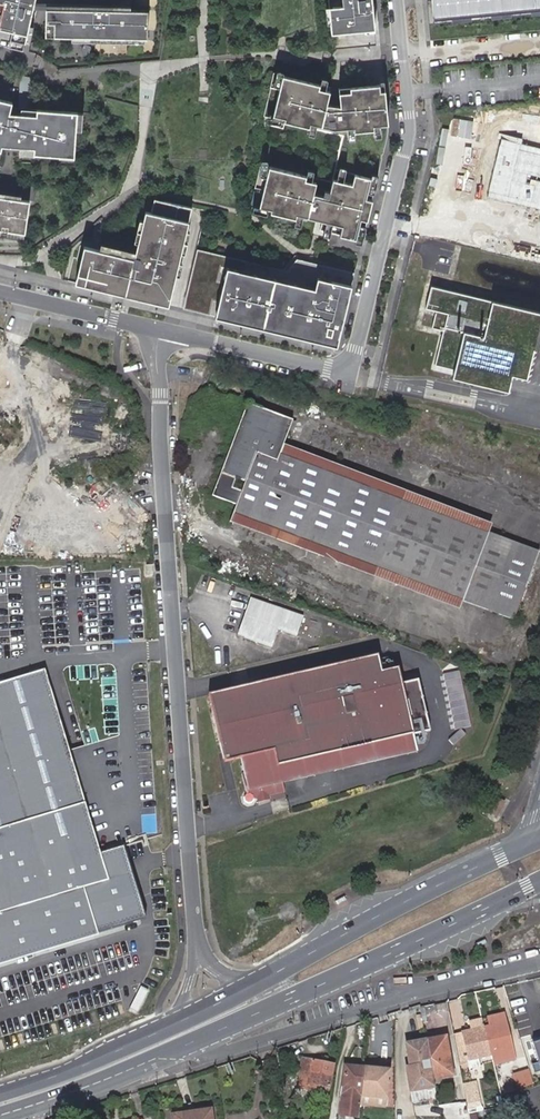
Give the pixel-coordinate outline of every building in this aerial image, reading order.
[(14,29),(13,37),(28,41),(38,0),(0,0),(0,26),(14,29)] [(343,4),(327,6),(329,29),(372,25),(369,0),(343,0),(343,4)] [(435,17),(539,7),(539,0),(434,0),(435,17)] [(53,7),(47,6),(46,27),(54,27),(53,34),(72,35),(73,39),(144,41),(146,35),(149,35),(149,8),(134,8),(133,3),(53,1),(53,7)] [(338,88),(275,71),(265,113),(263,165),(249,205),(309,220),(309,215),(320,218),(322,218),(322,230),(363,240),(391,132),(384,81),(338,88)] [(0,106),(0,152),(31,154),(31,159),(57,161),(57,157),(71,157),(73,117),(8,113),(9,108),(0,106)] [(501,139),(487,197),(539,210),(539,149),(501,139)] [(0,205),(0,242),(18,244),(23,208),(0,205)] [(71,288),(162,311),(186,214),(158,207),(157,214),(147,212),(145,219),(139,217),(137,227),(141,228),(136,249),(132,248),(128,263),(80,251),(71,288)] [(278,276),(192,256),(180,304),(179,316),(332,353),(350,281),(292,266),(278,276)] [(427,292),(421,315),(432,318),(428,335),(438,337),(430,372),(450,377),(448,384),(504,398),(508,382),(522,386),(529,357),(535,359),(539,340),(539,320),(427,292)] [(521,620),(539,568),(539,548),(286,452),(299,418),(253,401),(218,495),(242,504),(238,513),(521,620)] [(249,599),(244,614),(250,617),(243,639),(271,648),(277,630),(295,636),(302,617),(249,599)] [(250,617),(244,614),(236,636),(243,639),(250,617)] [(308,672),(332,772),(415,752),(411,736),(427,732),(415,680),(399,684),(395,668),(379,672),(375,656),(308,672)] [(145,918),(123,849),(100,857),(97,847),(45,670),(0,683),(0,965),(145,918)] [(290,676),(314,776),(332,772),(308,672),(290,676)] [(314,776),(290,676),(206,696),(222,763),(238,759),(242,775),(239,776),(244,796),(243,796),(241,800),(242,804),(246,806),(250,805),(252,801),(255,800),(266,798),(283,793),(281,784),(314,776)] [(492,812),(502,817),(510,801),(500,796),(492,812)] [(483,1030),(482,1022),(471,1024),(472,1032),(483,1030)] [(502,1026),(483,1030),(489,1056),(507,1053),(502,1026)] [(477,1060),(489,1058),(489,1056),(483,1030),(472,1032),(463,1034),(464,1040),(468,1061),(470,1072),(479,1070),(477,1060)] [(445,1038),(427,1041),(431,1065),(434,1080),(453,1076),(445,1038)] [(468,1061),(464,1040),(456,1041),(462,1073),(470,1072),(468,1061)] [(431,1065),(427,1041),(410,1044),(412,1050),(413,1055),(402,1057),(405,1072),(416,1070),(415,1068),(431,1065)] [(303,1060),(297,1089),(328,1096),(334,1066),(303,1060)] [(365,1069),(346,1068),(343,1105),(347,1106),(346,1109),(362,1111),(362,1105),(363,1096),(363,1091),(365,1069)] [(388,1071),(365,1069),(363,1091),(363,1096),(386,1098),(388,1071)] [(422,1074),(425,1087),(434,1086),(431,1072),(422,1074)] [(528,1074),(521,1075),(524,1088),(531,1087),(528,1074)] [(469,1108),(479,1106),(476,1085),(465,1087),(469,1108)] [(385,1107),(386,1098),(363,1096),(362,1105),(385,1107)] [(499,1109),(501,1116),(520,1113),(516,1098),(498,1102),(499,1109)] [(361,1118),(362,1111),(346,1109),(347,1106),(343,1105),(342,1117),(361,1118)]
